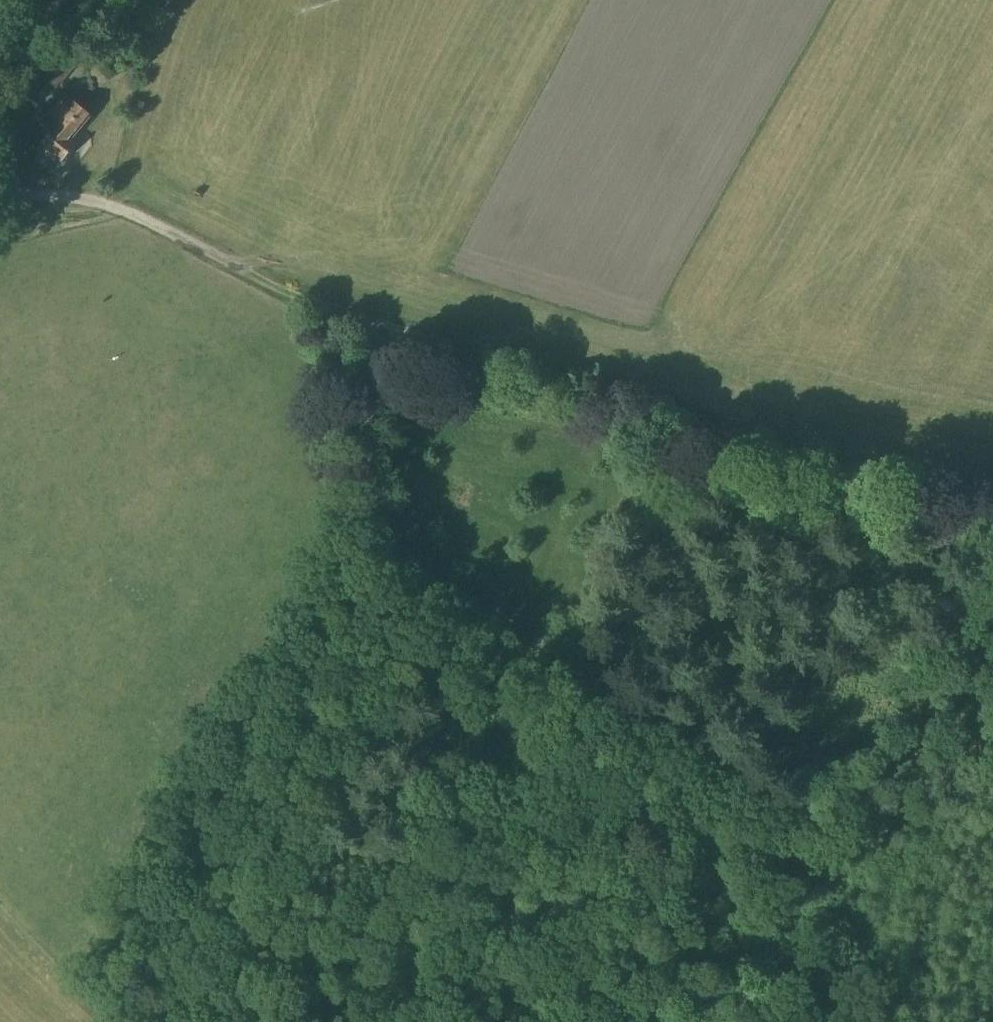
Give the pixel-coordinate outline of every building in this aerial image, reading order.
[(57,89),(77,66),(64,54),(44,78),(57,89)] [(76,140),(71,136),(81,124),(77,120),(85,111),(66,95),(51,112),(63,122),(54,134),(50,134),(48,137),(47,136),(44,140),(43,139),(41,146),(42,146),(42,147),(42,148),(52,156),(52,161),(55,163),(65,163),(67,159),(67,155),(77,144),(76,140)]
